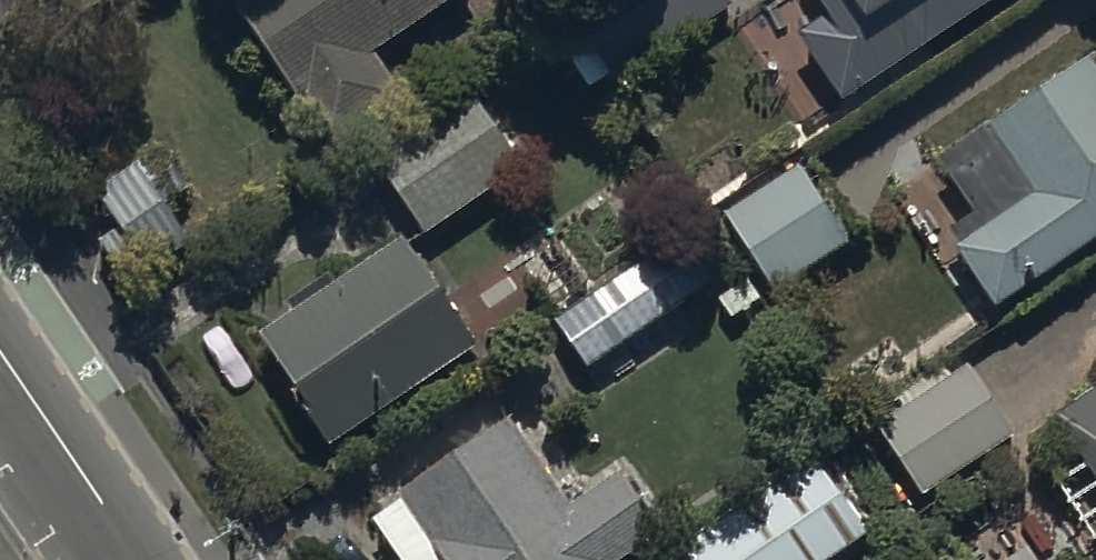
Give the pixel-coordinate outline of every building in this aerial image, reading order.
[(227,4),(328,155),(401,106),(372,63),(466,0),(234,0),(227,4)] [(619,91),(733,14),(724,0),(574,0),(539,23),(589,98),(613,82),(619,91)] [(795,43),(843,114),(1015,0),(813,0),(827,21),(795,43)] [(940,169),(973,221),(954,233),(966,252),(954,260),(992,319),(1095,253),(1095,73),(1095,71),(940,169)] [(462,91),(366,156),(423,240),(519,175),(462,91)] [(159,157),(94,200),(120,240),(101,252),(128,293),(193,251),(171,218),(191,205),(159,157)] [(795,170),(721,218),(777,302),(850,254),(795,170)] [(677,244),(550,329),(583,379),(710,294),(677,244)] [(402,249),(257,343),(329,453),(473,358),(402,249)] [(965,375),(875,434),(921,505),(1012,445),(965,375)] [(1056,426),(1095,486),(1095,400),(1056,426)] [(371,529),(391,559),(644,559),(663,548),(621,482),(568,516),(516,436),(371,529)] [(867,542),(811,464),(678,559),(842,559),(867,542)]
